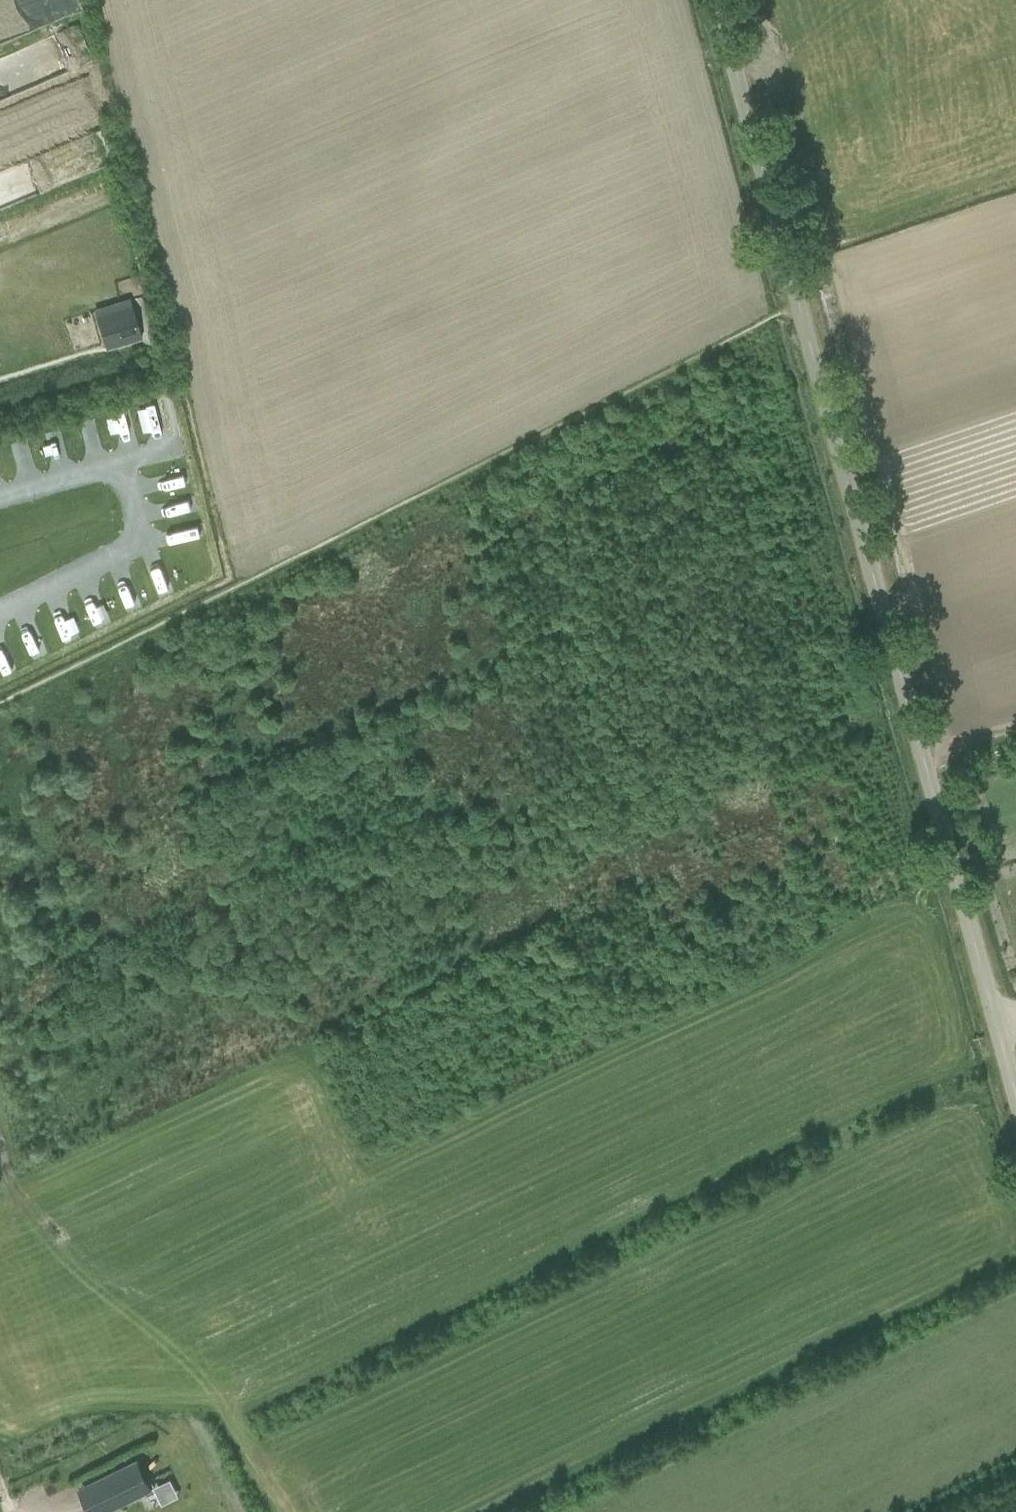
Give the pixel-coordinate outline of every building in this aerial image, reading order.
[(42,22),(81,10),(78,0),(36,0),(42,22)] [(140,337),(133,313),(130,305),(95,316),(105,348),(137,338),(140,337)] [(65,450),(60,428),(50,430),(56,453),(65,450)] [(47,629),(25,640),(33,656),(54,645),(47,629)] [(150,1488),(137,1461),(79,1489),(91,1511),(102,1511),(150,1488)]
